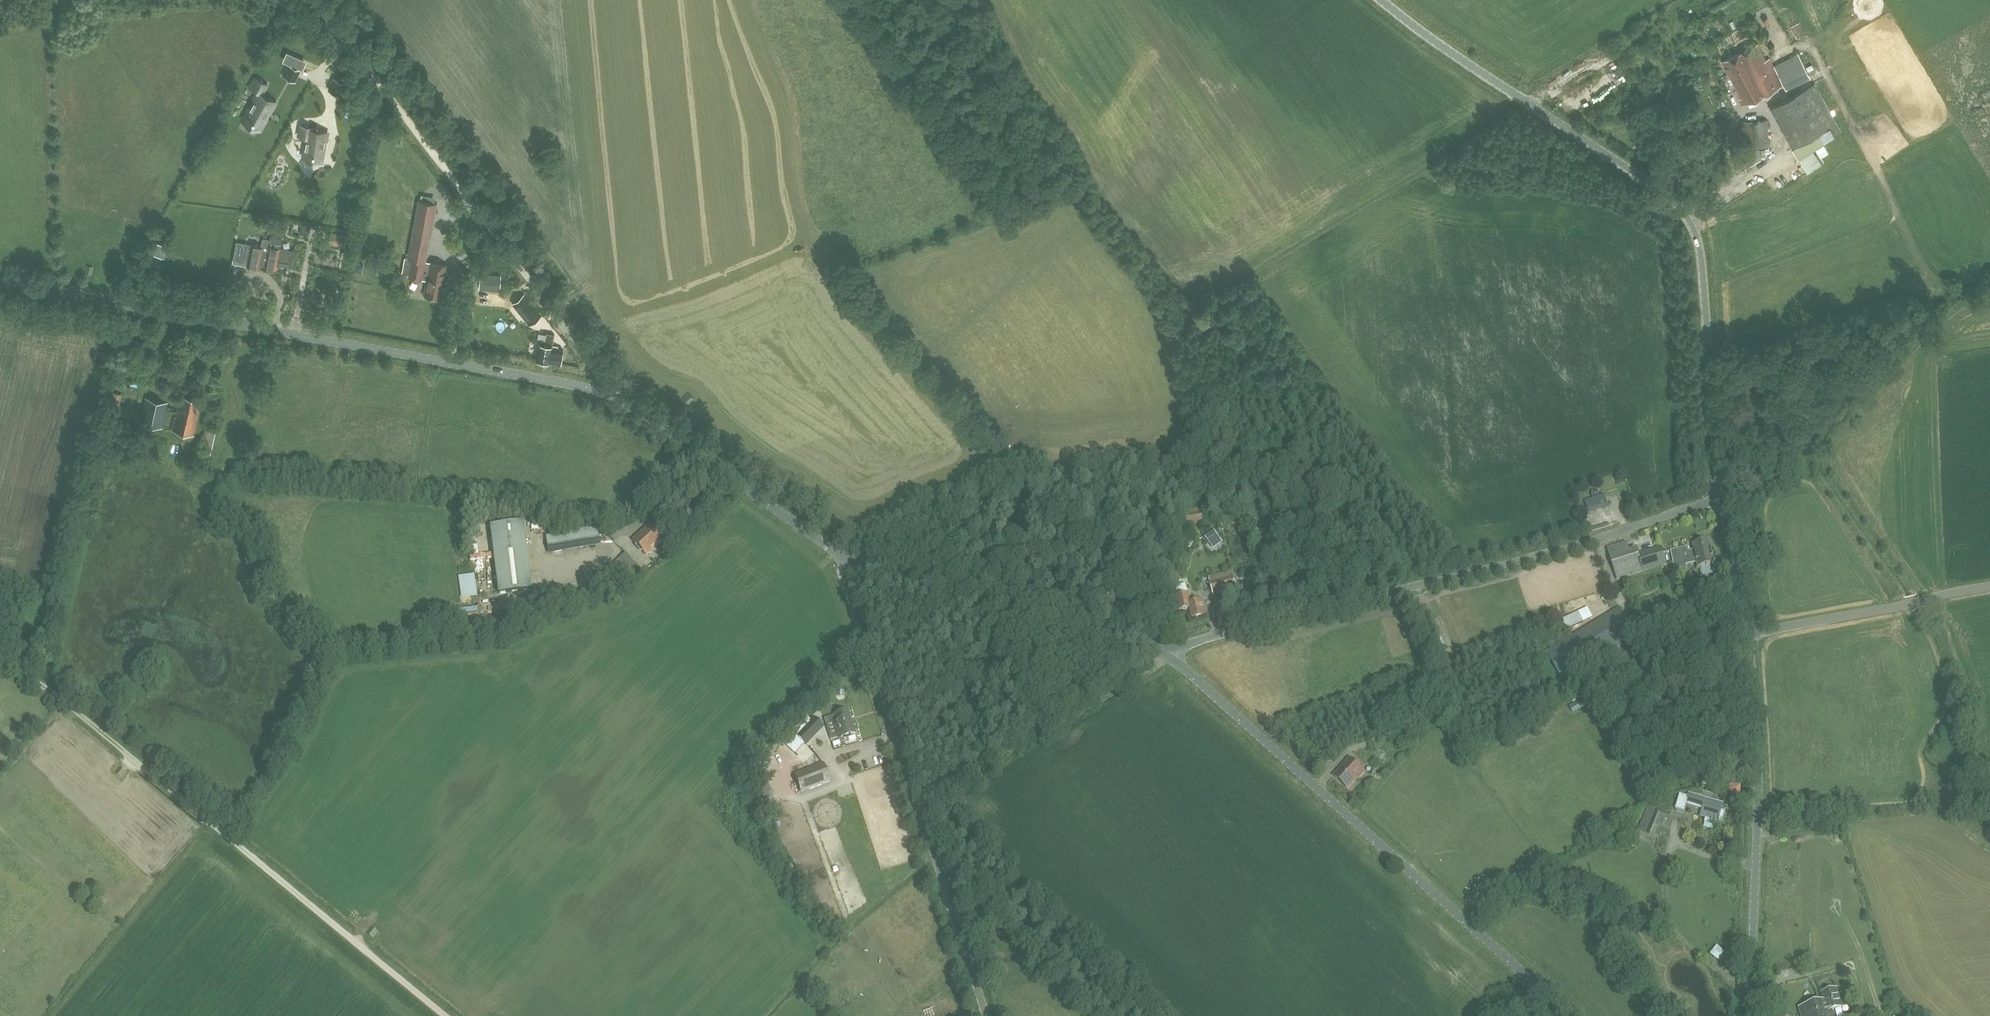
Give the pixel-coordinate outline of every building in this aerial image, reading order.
[(1693,30),(1697,38),(1705,34),(1701,26),(1693,30)] [(1621,37),(1624,41),(1630,37),(1627,33),(1621,37)] [(1766,60),(1758,43),(1722,62),(1744,105),(1783,84),(1770,58),(1766,60)] [(297,75),(285,70),(283,75),(295,80),(297,75)] [(254,121),(262,126),(267,117),(266,117),(269,111),(270,111),(276,101),(262,93),(267,83),(256,77),(250,87),(258,92),(252,101),(253,102),(250,108),(249,107),(244,116),(252,120),(252,121),(254,122),(254,121)] [(332,84),(343,89),(346,83),(334,78),(332,84)] [(1813,149),(1835,134),(1841,130),(1837,123),(1836,123),(1814,84),(1771,108),(1799,158),(1808,172),(1822,163),(1813,149)] [(298,97),(295,105),(304,108),(307,101),(298,97)] [(1688,126),(1685,120),(1677,119),(1673,122),(1671,127),(1675,134),(1682,134),(1685,132),(1688,126)] [(1769,148),(1767,121),(1742,122),(1744,145),(1745,145),(1746,149),(1769,148)] [(299,136),(307,137),(304,152),(312,154),(314,155),(314,154),(322,155),(325,140),(326,140),(327,131),(312,128),(313,126),(301,124),(299,136)] [(1741,170),(1741,171),(1760,160),(1760,150),(1742,151),(1741,163),(1736,162),(1735,169),(1741,170)] [(1757,168),(1761,176),(1768,172),(1764,165),(1757,168)] [(437,203),(435,203),(420,200),(419,200),(418,202),(416,212),(434,215),(437,203)] [(329,243),(344,246),(346,234),(332,231),(329,243)] [(407,258),(413,259),(412,262),(409,277),(427,280),(427,282),(424,295),(440,298),(446,265),(427,261),(426,261),(427,253),(430,237),(412,233),(407,258)] [(263,237),(261,247),(251,245),(236,242),(234,255),(249,258),(248,265),(258,267),(259,263),(262,264),(264,253),(268,254),(269,248),(269,246),(270,239),(263,237)] [(264,253),(262,264),(266,264),(266,266),(276,268),(277,260),(285,262),(285,257),(293,258),(294,251),(279,248),(269,246),(269,248),(268,254),(264,253)] [(85,263),(83,272),(92,274),(94,265),(85,263)] [(524,295),(513,303),(529,324),(540,315),(524,295)] [(538,343),(536,359),(560,363),(563,349),(557,348),(558,346),(552,345),(554,334),(546,333),(544,344),(538,343)] [(687,392),(682,398),(688,404),(694,398),(687,392)] [(201,400),(181,395),(173,430),(193,434),(201,400)] [(167,402),(146,397),(140,423),(162,428),(167,402)] [(131,443),(139,445),(142,435),(133,434),(131,443)] [(209,464),(200,462),(197,479),(205,481),(209,464)] [(1219,495),(1220,504),(1220,505),(1234,504),(1234,503),(1233,493),(1219,495)] [(1585,501),(1589,512),(1609,506),(1606,498),(1608,498),(1607,493),(1605,494),(1585,501)] [(1217,504),(1210,506),(1211,513),(1219,511),(1217,504)] [(1203,512),(1199,512),(1188,514),(1189,519),(1187,519),(1188,526),(1205,523),(1203,512)] [(531,590),(523,522),(490,526),(499,594),(531,590)] [(640,534),(633,540),(646,555),(663,539),(650,524),(643,530),(644,531),(640,534)] [(1652,525),(1636,532),(1641,543),(1657,536),(1652,525)] [(552,551),(551,537),(546,537),(545,529),(541,529),(543,551),(552,551)] [(1695,550),(1688,552),(1687,548),(1671,551),(1673,561),(1712,553),(1709,541),(1694,544),(1695,550)] [(1666,565),(1661,547),(1638,554),(1637,549),(1629,551),(1627,543),(1608,549),(1617,580),(1666,565)] [(1714,565),(1712,553),(1673,561),(1676,573),(1687,571),(1686,565),(1697,562),(1699,568),(1700,568),(1701,576),(1715,573),(1713,565),(1714,565)] [(1211,582),(1214,594),(1232,589),(1236,588),(1233,576),(1211,582)] [(1257,599),(1253,583),(1241,586),(1245,602),(1257,599)] [(1635,585),(1637,592),(1644,590),(1642,583),(1635,585)] [(1206,613),(1203,600),(1191,603),(1188,593),(1176,596),(1179,611),(1191,608),(1193,619),(1205,616),(1204,613),(1206,613)] [(1639,624),(1631,627),(1620,608),(1546,652),(1562,680),(1636,635),(1638,639),(1645,634),(1639,624)] [(1563,619),(1568,629),(1584,622),(1578,611),(1563,619)] [(837,721),(834,722),(839,738),(855,733),(848,710),(835,714),(837,721)] [(823,727),(819,723),(814,718),(809,723),(803,717),(782,740),(795,752),(804,743),(806,745),(823,727)] [(38,736),(46,731),(42,724),(34,729),(38,736)] [(779,756),(788,751),(783,743),(775,748),(779,756)] [(1364,771),(1350,759),(1334,776),(1347,788),(1358,776),(1359,777),(1364,771)] [(830,781),(823,763),(794,774),(801,792),(830,781)] [(120,766),(115,772),(121,777),(126,771),(120,766)] [(1729,791),(1733,796),(1740,796),(1741,786),(1730,785),(1729,791)] [(1701,816),(1705,817),(1704,822),(1720,827),(1725,811),(1722,810),(1723,805),(1690,794),(1689,797),(1680,794),(1676,808),(1684,811),(1687,803),(1703,808),(1701,816)] [(1665,808),(1657,810),(1660,823),(1667,822),(1665,808)] [(1654,823),(1643,818),(1639,830),(1649,834),(1654,823)] [(371,926),(366,933),(373,938),(378,931),(371,926)] [(1721,943),(1713,951),(1721,958),(1729,950),(1721,943)] [(999,958),(991,960),(993,968),(1001,966),(999,958)] [(1821,993),(1823,1001),(1826,1011),(1833,1009),(1842,1007),(1837,989),(1821,993)] [(1823,1001),(1799,1007),(1802,1015),(1834,1015),(1833,1009),(1826,1011),(1823,1001)]
